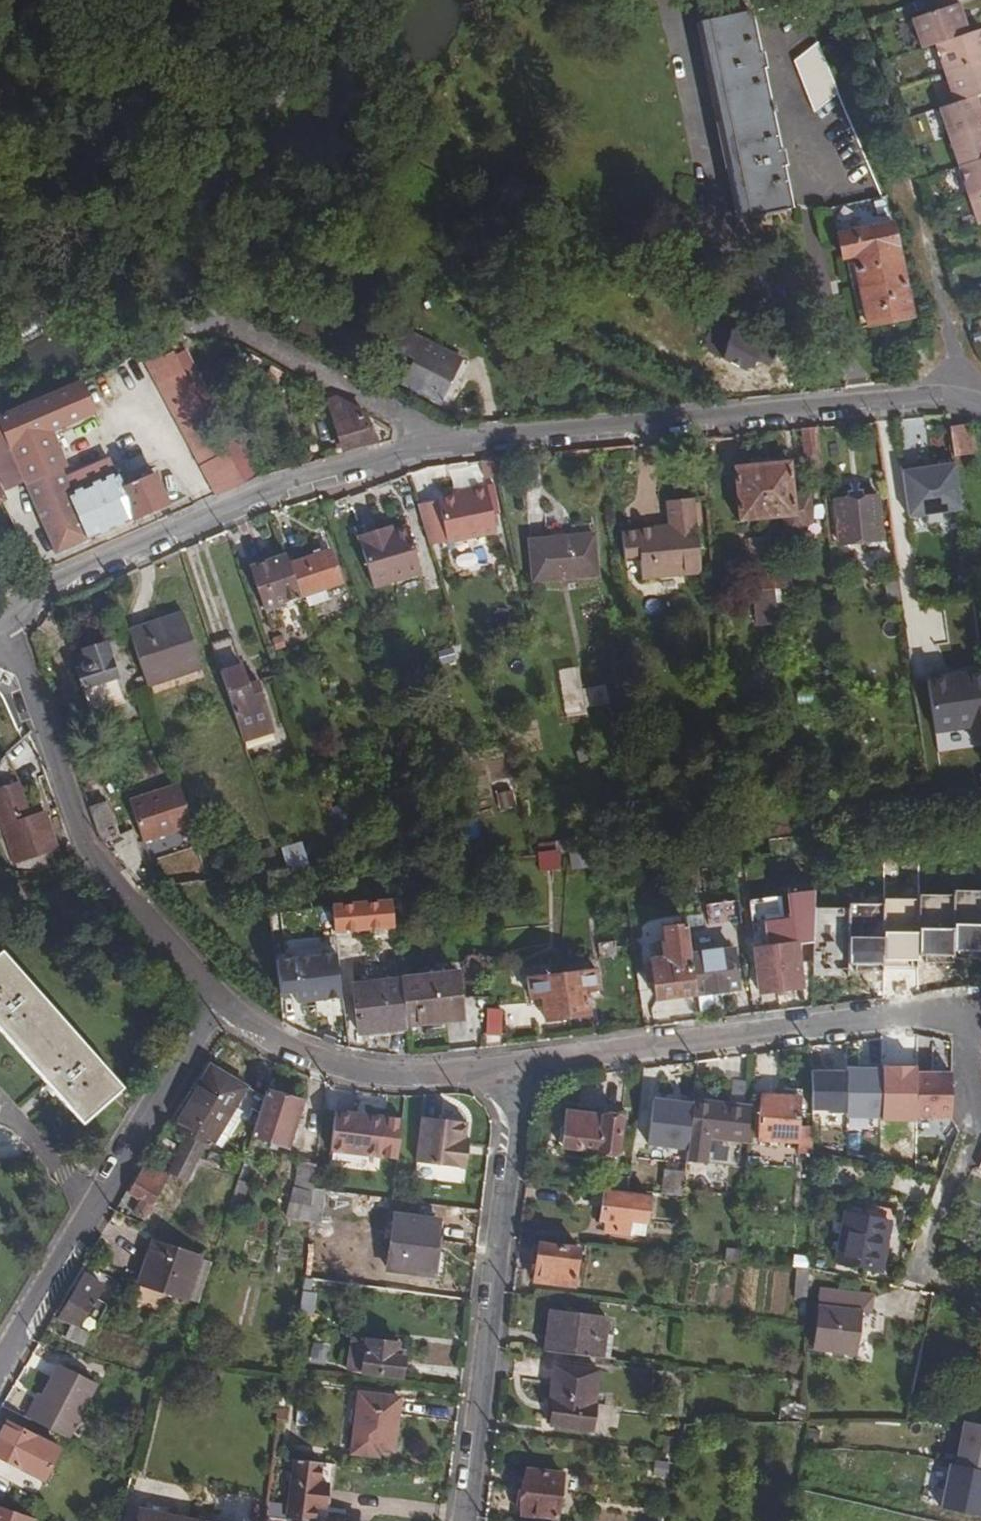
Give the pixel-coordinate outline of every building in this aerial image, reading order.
[(962,18),(957,20),(956,15),(961,13),(956,0),(925,0),(929,12),(911,18),(922,48),(935,44),(967,33),(962,18)] [(736,230),(787,219),(777,177),(782,175),(779,162),(774,163),(767,125),(771,124),(770,116),(765,118),(759,80),(763,80),(760,64),(755,65),(746,20),(700,28),(736,230)] [(967,33),(935,44),(945,73),(980,61),(980,29),(967,33)] [(793,71),(810,119),(836,98),(817,52),(793,71)] [(945,73),(954,103),(974,96),(980,94),(980,61),(945,73)] [(975,112),(979,110),(979,109),(974,96),(954,103),(941,107),(950,136),(968,130),(980,126),(980,116),(980,115),(976,117),(975,112)] [(968,130),(950,136),(959,165),(980,158),(980,126),(968,130)] [(959,165),(969,195),(980,191),(980,158),(959,165)] [(969,195),(978,224),(980,224),(980,191),(969,195)] [(846,269),(864,335),(907,325),(876,208),(819,221),(833,273),(846,269)] [(414,337),(384,322),(375,339),(420,363),(409,383),(444,402),(466,362),(431,344),(415,335),(414,337)] [(754,374),(758,366),(770,372),(777,359),(733,336),(725,365),(746,376),(754,374)] [(227,449),(226,446),(174,353),(164,357),(160,353),(142,362),(198,462),(217,497),(246,485),(246,483),(227,449)] [(793,368),(798,386),(809,382),(804,365),(793,368)] [(55,555),(166,507),(153,476),(127,487),(119,490),(113,477),(106,462),(65,480),(60,470),(67,467),(52,433),(95,413),(84,388),(9,419),(0,422),(0,479),(6,493),(11,492),(28,485),(54,553),(55,555)] [(329,402),(340,448),(374,439),(369,417),(339,400),(329,402)] [(9,419),(7,415),(5,409),(0,411),(0,422),(9,419)] [(952,427),(956,459),(974,457),(969,425),(952,427)] [(803,431),(806,459),(822,457),(819,429),(803,431)] [(227,449),(246,483),(262,475),(243,441),(227,449)] [(765,467),(770,520),(787,518),(788,536),(806,534),(805,529),(805,524),(815,523),(813,495),(795,497),(793,465),(765,467)] [(903,468),(910,518),(964,511),(958,467),(921,472),(920,466),(903,468)] [(738,469),(743,522),(770,520),(765,467),(738,469)] [(113,477),(119,490),(127,487),(121,475),(113,477)] [(460,498),(440,503),(440,504),(450,545),(450,546),(499,534),(488,487),(471,492),(472,496),(460,498)] [(839,502),(844,545),(886,540),(881,497),(839,502)] [(695,500),(667,503),(670,529),(623,534),(626,559),(640,558),(640,563),(642,579),(657,578),(657,581),(703,576),(695,500)] [(440,504),(423,509),(433,549),(450,545),(440,504)] [(394,523),(383,527),(385,532),(395,529),(394,523)] [(383,527),(361,533),(375,585),(424,571),(410,525),(395,529),(385,532),(383,527)] [(530,544),(535,586),(599,578),(594,536),(530,544)] [(290,565),(301,599),(305,597),(322,591),(341,585),(328,549),(289,562),(290,565)] [(249,569),(265,617),(276,613),(275,609),(302,601),(301,599),(290,565),(289,562),(287,555),(270,560),(271,561),(249,569)] [(4,561),(10,574),(24,565),(21,559),(15,557),(4,561)] [(776,570),(777,590),(793,589),(790,569),(776,570)] [(761,572),(762,592),(777,590),(776,570),(761,572)] [(885,580),(888,601),(898,600),(895,579),(885,580)] [(322,591),(305,597),(310,610),(327,604),(322,591)] [(967,616),(969,631),(975,630),(973,615),(967,616)] [(131,634),(149,688),(204,670),(185,616),(131,634)] [(957,617),(959,632),(969,631),(967,616),(957,617)] [(210,644),(242,739),(273,730),(256,680),(248,682),(246,677),(241,663),(239,663),(231,637),(210,644)] [(77,671),(91,716),(123,705),(104,644),(83,651),(89,668),(77,671)] [(561,677),(564,695),(593,690),(592,685),(607,681),(604,669),(561,677)] [(929,678),(935,728),(974,723),(976,738),(980,737),(980,672),(929,678)] [(246,677),(248,682),(256,680),(254,674),(246,677)] [(405,689),(406,688),(406,686),(406,684),(405,682),(404,681),(402,680),(400,681),(398,682),(397,684),(396,686),(397,687),(398,689),(399,690),(401,691),(404,690),(405,689)] [(564,695),(569,715),(591,711),(590,705),(610,701),(607,681),(592,685),(593,690),(564,695)] [(10,706),(0,695),(0,714),(10,706)] [(16,871),(35,872),(59,864),(43,814),(23,821),(16,799),(17,789),(6,758),(5,757),(0,764),(0,825),(16,871)] [(194,828),(181,786),(127,803),(140,844),(162,838),(163,836),(162,833),(173,831),(174,834),(194,828)] [(87,803),(97,832),(102,841),(117,837),(102,798),(87,803)] [(541,853),(544,870),(562,869),(559,852),(541,853)] [(283,859),(287,873),(309,867),(304,853),(283,859)] [(390,869),(331,874),(337,934),(396,928),(390,869)] [(954,958),(980,958),(980,889),(955,888),(955,893),(954,958)] [(756,950),(762,995),(779,992),(787,991),(803,989),(798,942),(818,940),(818,910),(818,893),(793,896),(797,924),(769,926),(770,936),(771,948),(763,949),(756,950)] [(921,900),(920,954),(926,954),(926,962),(954,962),(954,958),(955,893),(921,893),(921,897),(921,900)] [(886,906),(886,957),(886,958),(885,970),(913,971),(914,963),(920,963),(920,954),(921,900),(921,897),(886,897),(886,906)] [(852,911),(851,975),(885,975),(885,970),(886,958),(886,957),(886,906),(852,906),(852,911)] [(852,911),(818,910),(818,940),(817,979),(851,980),(851,975),(852,911)] [(653,979),(656,999),(695,995),(691,955),(688,927),(664,929),(668,958),(651,960),(652,966),(643,967),(645,980),(653,979)] [(761,938),(763,949),(771,948),(770,936),(761,938)] [(691,955),(695,995),(740,991),(735,950),(691,955)] [(83,1126),(125,1091),(6,954),(0,959),(0,1030),(83,1126)] [(281,968),(284,1000),(301,998),(302,1009),(345,1005),(340,961),(281,968)] [(565,973),(570,1017),(593,1014),(590,991),(602,990),(599,968),(565,973)] [(547,997),(550,1020),(570,1017),(565,973),(531,977),(534,999),(547,997)] [(403,982),(407,1026),(463,1020),(458,974),(402,979),(403,982)] [(355,987),(361,1036),(407,1031),(407,1026),(403,982),(355,987)] [(488,1010),(487,1035),(504,1036),(505,1012),(488,1010)] [(207,1141),(229,1080),(210,1069),(177,1130),(181,1132),(188,1137),(202,1144),(206,1147),(207,1141)] [(850,1074),(848,1116),(848,1120),(883,1121),(885,1070),(869,1069),(869,1073),(861,1072),(850,1072),(850,1074)] [(920,1075),(920,1071),(885,1070),(883,1121),(918,1122),(918,1119),(920,1075)] [(814,1115),(848,1116),(850,1074),(815,1073),(814,1115)] [(229,1080),(207,1141),(214,1145),(247,1083),(231,1075),(229,1080)] [(918,1119),(952,1120),(954,1076),(920,1075),(918,1119)] [(268,1094),(254,1140),(290,1149),(303,1103),(268,1094)] [(765,1098),(761,1142),(800,1145),(805,1100),(765,1098)] [(694,1106),(641,1099),(637,1135),(651,1136),(649,1146),(689,1151),(694,1106)] [(689,1151),(687,1164),(710,1167),(712,1142),(750,1146),(752,1118),(753,1110),(716,1106),(695,1103),(694,1106),(689,1151)] [(366,1117),(337,1114),(336,1119),(332,1154),(398,1161),(403,1121),(366,1117)] [(560,1131),(559,1142),(564,1147),(618,1153),(622,1121),(605,1118),(583,1116),(569,1114),(566,1127),(560,1131)] [(422,1117),(417,1162),(467,1168),(472,1123),(422,1117)] [(181,1132),(174,1147),(181,1150),(188,1137),(181,1132)] [(181,1150),(172,1169),(186,1177),(202,1144),(188,1137),(181,1150)] [(618,1153),(597,1151),(596,1161),(593,1161),(593,1166),(594,1169),(601,1170),(602,1167),(617,1169),(618,1153)] [(251,1153),(234,1213),(245,1215),(253,1188),(250,1187),(257,1154),(251,1153)] [(298,1163),(292,1219),(311,1222),(315,1191),(318,1166),(298,1163)] [(142,1200),(134,1214),(147,1220),(164,1186),(170,1175),(146,1164),(130,1194),(142,1200)] [(667,1173),(664,1197),(683,1199),(686,1176),(667,1173)] [(627,1182),(615,1181),(614,1191),(626,1192),(627,1182)] [(609,1221),(607,1232),(647,1239),(652,1199),(606,1193),(602,1220),(609,1221)] [(846,1215),(835,1262),(877,1272),(888,1225),(846,1215)] [(395,1216),(389,1269),(432,1273),(438,1222),(395,1216)] [(150,1240),(137,1282),(185,1297),(186,1294),(198,1257),(198,1254),(150,1240)] [(551,1268),(550,1284),(575,1287),(580,1251),(538,1245),(536,1266),(551,1268)] [(198,1257),(186,1294),(196,1298),(207,1258),(198,1257)] [(536,1266),(533,1282),(550,1284),(551,1268),(536,1266)] [(81,1279),(59,1318),(71,1324),(88,1333),(108,1295),(81,1279)] [(304,1280),(300,1317),(311,1318),(314,1295),(308,1295),(310,1280),(304,1280)] [(822,1288),(819,1348),(861,1349),(862,1307),(875,1308),(875,1289),(822,1288)] [(552,1314),(547,1353),(603,1360),(606,1321),(552,1314)] [(71,1324),(64,1336),(82,1344),(88,1333),(71,1324)] [(399,1344),(354,1339),(350,1372),(402,1378),(405,1359),(398,1357),(399,1344)] [(46,1393),(34,1417),(69,1434),(97,1379),(62,1362),(46,1393)] [(555,1398),(552,1428),(594,1432),(600,1373),(554,1367),(550,1398),(555,1398)] [(41,1390),(29,1414),(34,1417),(46,1393),(41,1390)] [(360,1395),(352,1455),(377,1458),(378,1451),(393,1453),(399,1401),(360,1395)] [(280,1405),(277,1421),(280,1421),(287,1422),(289,1406),(280,1405)] [(784,1411),(784,1423),(807,1422),(807,1411),(784,1411)] [(965,1420),(955,1466),(980,1471),(980,1424),(965,1420)] [(0,1439),(0,1459),(21,1469),(28,1454),(37,1439),(8,1424),(0,1439)] [(37,1439),(21,1469),(43,1481),(59,1450),(37,1439)] [(287,1518),(307,1520),(310,1520),(312,1506),(320,1508),(323,1484),(330,1485),(333,1464),(295,1458),(287,1518)] [(955,1466),(949,1464),(941,1497),(980,1506),(980,1471),(955,1466)] [(526,1470),(522,1515),(558,1518),(562,1474),(526,1470)] [(0,1509),(0,1520),(34,1520),(0,1509)] [(139,1520),(193,1520),(141,1510),(139,1520)]
